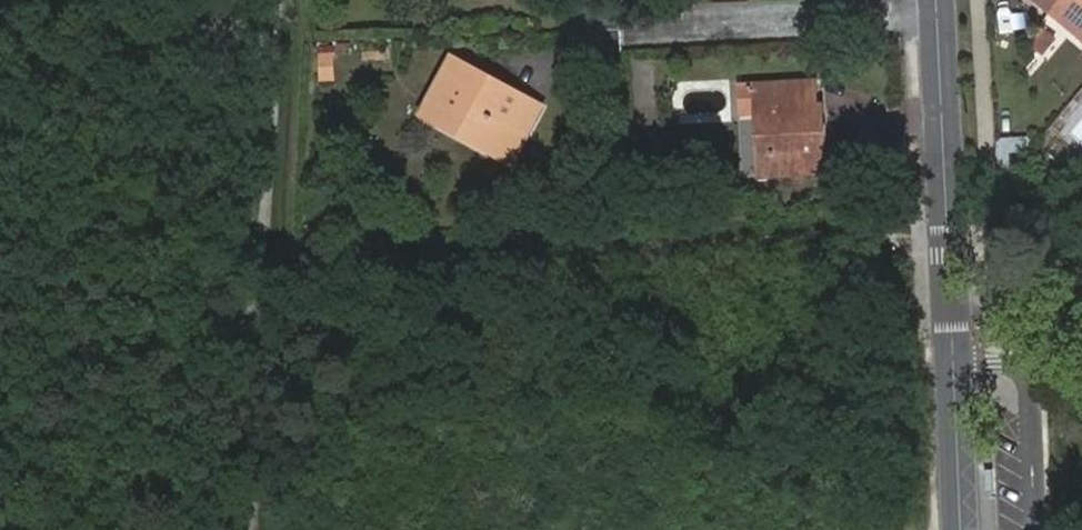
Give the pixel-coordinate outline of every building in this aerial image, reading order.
[(1050,12),(1081,40),(1081,0),(1060,0),(1050,12)] [(1045,33),(1033,47),(1044,56),(1056,43),(1045,33)] [(333,57),(319,57),(319,80),(333,80),(333,57)] [(493,139),(517,152),(540,106),(452,59),(423,114),(487,149),(493,139)] [(826,173),(823,106),(817,107),(815,83),(756,87),(760,176),(826,173)] [(995,139),(998,171),(1035,168),(1032,135),(995,139)]
